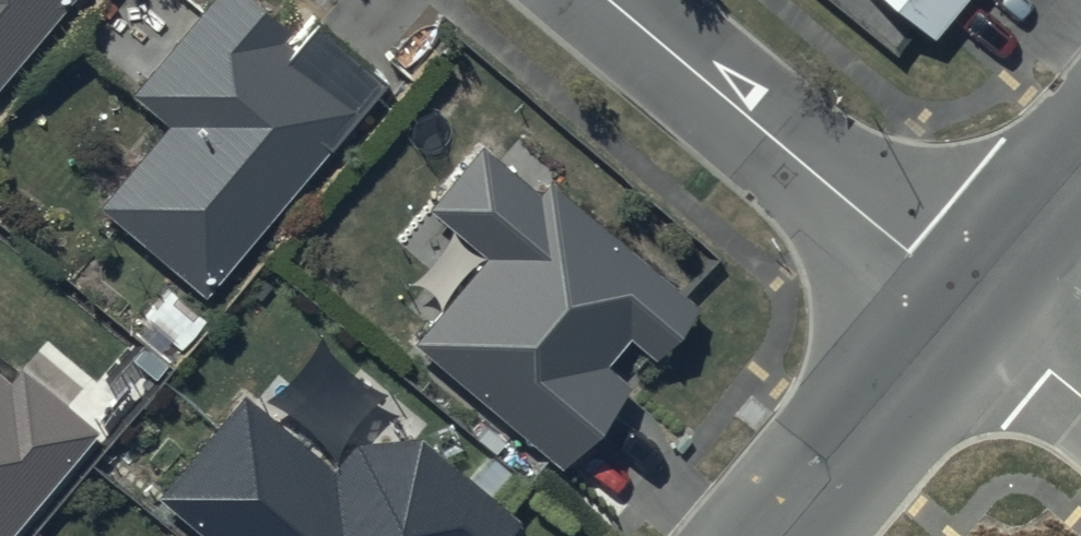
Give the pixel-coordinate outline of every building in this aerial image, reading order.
[(62,0),(0,0),(0,72),(62,0)] [(201,288),(381,76),(311,18),(298,34),(258,0),(199,0),(126,86),(163,117),(95,198),(201,288)] [(935,34),(963,0),(894,0),(935,34)] [(479,250),(408,335),(559,461),(627,379),(603,358),(626,330),(652,351),(695,299),(545,174),(536,185),(478,138),(424,204),(479,250)] [(98,422),(20,358),(8,372),(0,366),(0,535),(4,535),(98,422)] [(151,489),(206,535),(498,535),(518,513),(420,429),(353,435),(332,462),(236,385),(151,489)]
